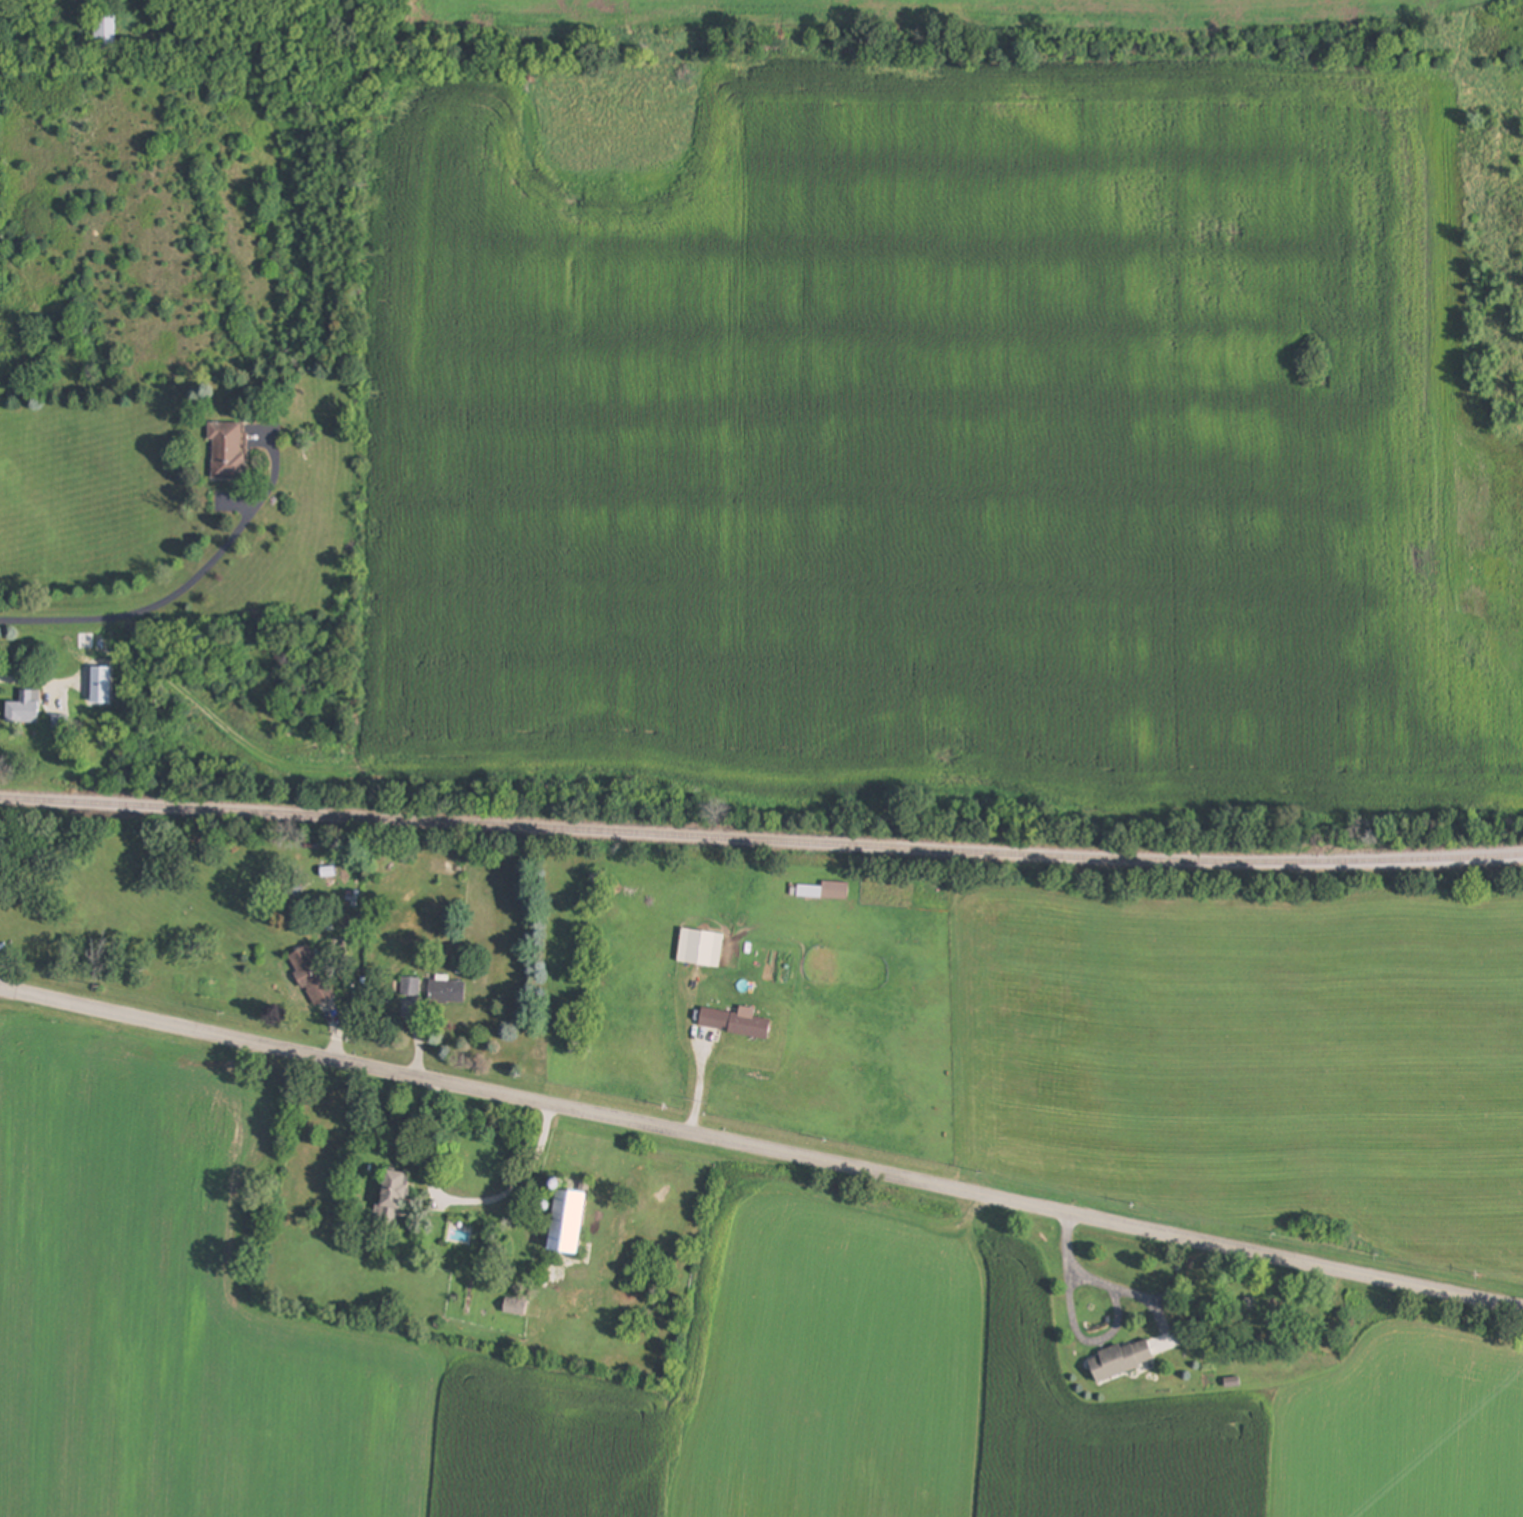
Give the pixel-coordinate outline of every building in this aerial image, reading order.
[(117,8),(95,8),(95,50),(117,50),(117,8)] [(211,480),(244,480),(245,425),(212,424),(211,480)] [(7,725),(40,725),(40,692),(20,692),(20,704),(7,704),(7,725)] [(82,721),(112,721),(112,701),(82,701),(82,721)] [(797,899),(849,900),(849,884),(822,883),(822,887),(798,886),(797,899)] [(678,964),(720,969),(724,935),(682,931),(678,964)] [(312,947),(290,956),(313,1010),(334,1001),(312,947)] [(402,999),(419,999),(419,979),(402,979),(402,999)] [(465,1004),(465,983),(429,983),(429,1004),(465,1004)] [(768,1041),(772,1022),(753,1019),(755,1011),(740,1008),(739,1016),(702,1009),(699,1029),(768,1041)] [(375,1213),(397,1221),(413,1177),(391,1169),(375,1213)] [(580,1254),(589,1192),(558,1188),(550,1250),(580,1254)] [(504,1314),(524,1317),(526,1302),(506,1299),(504,1314)] [(1156,1363),(1147,1338),(1089,1357),(1097,1382),(1156,1363)]
